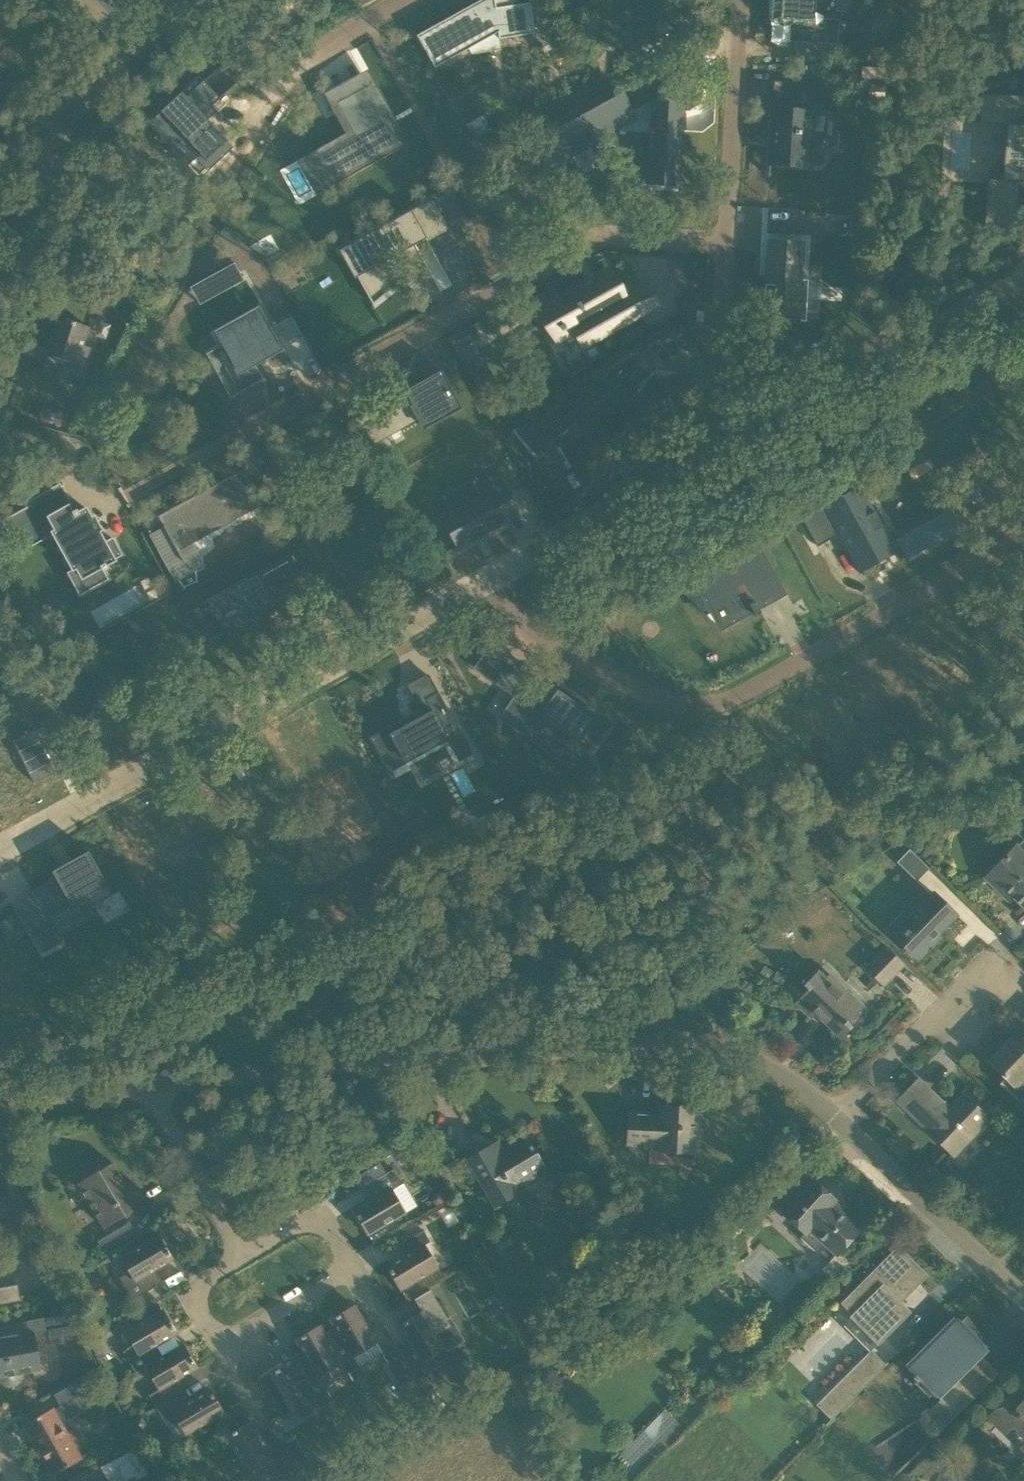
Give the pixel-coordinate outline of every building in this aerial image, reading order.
[(518,6),(493,8),(492,0),(491,0),(481,6),(480,3),(419,37),(418,35),(417,35),(434,67),(435,66),(434,64),(465,46),(496,29),(497,39),(531,36),(528,5),(518,6)] [(816,1),(815,23),(833,24),(833,25),(835,26),(835,22),(830,22),(831,4),(836,4),(836,1),(834,0),(834,2),(816,1)] [(179,88),(115,149),(116,150),(129,138),(145,155),(163,138),(167,142),(183,127),(197,142),(194,145),(204,156),(225,137),(200,111),(233,79),(228,74),(227,75),(230,79),(216,93),(202,78),(218,63),(217,62),(183,93),(179,88)] [(769,161),(810,163),(811,141),(813,110),(828,111),(830,81),(798,80),(796,108),(772,106),(771,136),(774,136),(774,142),(770,142),(769,161)] [(353,139),(311,163),(327,191),(401,149),(367,88),(334,106),(353,139)] [(578,126),(556,139),(556,140),(566,158),(559,163),(560,164),(573,156),(574,157),(591,147),(619,131),(650,133),(647,177),(647,185),(648,185),(649,177),(679,179),(679,187),(680,187),(681,179),(685,100),(684,100),(683,111),(676,111),(676,102),(653,100),(653,98),(652,98),(652,100),(634,110),(624,92),(574,120),(575,121),(578,126)] [(1019,183),(1023,183),(1023,96),(984,93),(982,122),(1008,124),(1004,180),(989,179),(985,231),(1015,234),(1019,183)] [(393,259),(423,243),(424,247),(448,234),(431,203),(336,254),(337,255),(340,253),(350,272),(361,266),(379,300),(396,287),(382,261),(392,256),(393,259)] [(268,241),(245,254),(264,265),(277,258),(268,241)] [(793,288),(799,289),(801,268),(802,268),(803,257),(802,257),(802,253),(803,253),(803,245),(801,245),(801,246),(768,244),(768,243),(766,243),(765,266),(768,267),(768,279),(764,279),(762,323),(763,323),(764,322),(779,323),(779,324),(779,323),(787,324),(787,325),(788,325),(788,324),(804,325),(806,302),(792,301),(793,288)] [(235,263),(190,287),(192,291),(193,290),(192,288),(219,273),(228,289),(244,280),(235,263)] [(583,328),(592,343),(635,319),(622,296),(620,297),(607,274),(593,282),(592,281),(584,285),(585,286),(578,290),(578,289),(570,293),(571,294),(564,298),(563,297),(556,301),(556,302),(548,307),(565,338),(583,328)] [(58,345),(55,357),(83,366),(90,347),(83,345),(89,327),(57,317),(49,342),(58,345)] [(263,381),(254,366),(259,363),(258,360),(263,357),(265,359),(280,351),(268,331),(263,323),(223,347),(235,367),(222,375),(234,396),(230,398),(230,400),(263,381)] [(616,374),(573,409),(586,425),(614,403),(629,422),(610,437),(623,452),(648,432),(640,421),(653,411),(631,383),(644,372),(636,362),(618,377),(616,374)] [(347,427),(348,426),(347,425),(314,443),(322,457),(328,454),(330,459),(350,449),(351,451),(358,448),(361,453),(380,442),(381,445),(400,434),(405,443),(424,433),(403,395),(389,403),(389,402),(365,415),(366,416),(369,415),(371,420),(350,432),(347,427)] [(258,503),(240,472),(184,504),(187,509),(171,518),(168,513),(158,519),(176,550),(258,503)] [(482,542),(489,538),(491,542),(492,541),(491,539),(500,534),(500,533),(508,528),(501,515),(520,503),(505,477),(486,488),(482,481),(481,482),(492,502),(451,526),(467,552),(475,547),(476,548),(482,544),(483,546),(484,546),(482,542)] [(29,507),(5,520),(12,533),(36,520),(46,538),(51,535),(52,537),(53,537),(57,543),(56,543),(58,546),(62,552),(61,552),(64,558),(65,557),(70,566),(69,566),(72,571),(67,574),(68,576),(68,575),(71,580),(71,582),(72,582),(75,586),(74,587),(75,589),(76,588),(79,593),(78,593),(79,595),(81,594),(80,593),(86,590),(87,591),(99,584),(98,583),(104,580),(105,580),(106,579),(100,569),(102,568),(103,571),(108,568),(106,565),(114,561),(113,559),(120,555),(111,539),(104,543),(97,532),(100,531),(99,529),(98,529),(93,520),(94,520),(92,517),(90,519),(84,509),(77,514),(75,511),(73,512),(57,486),(27,503),(29,507)] [(906,569),(960,540),(950,520),(891,551),(861,495),(802,526),(817,555),(838,543),(859,583),(902,560),(906,569)] [(694,577),(707,602),(721,627),(733,621),(752,611),(755,617),(761,613),(758,607),(782,594),(754,544),(694,577)] [(288,556),(193,610),(211,641),(226,632),(232,643),(267,623),(263,617),(279,609),(270,593),(300,577),(288,556)] [(473,664),(472,665),(474,667),(496,682),(511,661),(492,647),(478,667),(475,665),(473,664)] [(399,724),(368,740),(382,766),(398,757),(401,763),(442,741),(447,750),(460,743),(435,695),(421,702),(428,715),(421,719),(402,729),(399,724)] [(571,735),(572,733),(540,702),(526,717),(536,727),(533,730),(510,707),(492,726),(536,769),(553,752),(570,769),(589,750),(579,740),(577,741),(571,735)] [(46,722),(25,734),(48,777),(70,765),(46,722)] [(1011,895),(1023,908),(1023,840),(1023,839),(985,878),(1007,900),(1011,895)] [(929,868),(909,849),(897,862),(916,881),(929,868)] [(37,897),(36,894),(14,906),(34,940),(53,929),(56,934),(93,912),(91,908),(110,898),(86,854),(66,866),(72,877),(37,897)] [(917,960),(934,943),(932,940),(957,915),(934,892),(909,918),(908,919),(914,925),(898,941),(917,960)] [(886,946),(869,964),(887,983),(905,965),(886,946)] [(808,989),(795,1003),(811,1019),(815,1015),(840,1040),(852,1028),(848,1024),(860,1012),(837,990),(842,985),(830,973),(826,978),(818,970),(804,985),(808,989)] [(1015,1097),(1022,1103),(1023,1102),(1023,1025),(1023,1024),(987,1062),(1001,1075),(997,1080),(1000,1083),(999,1083),(1000,1084),(1001,1083),(1015,1097)] [(990,1119),(977,1107),(963,1093),(947,1110),(932,1096),(934,1094),(918,1079),(896,1101),(954,1157),(968,1143),(990,1119)] [(659,1152),(697,1153),(698,1153),(700,1108),(661,1106),(660,1119),(653,1119),(653,1101),(652,1101),(652,1115),(619,1113),(620,1099),(619,1099),(617,1139),(627,1139),(627,1146),(659,1148),(659,1152)] [(525,1135),(501,1149),(497,1142),(468,1160),(495,1206),(523,1189),(519,1181),(543,1166),(525,1135)] [(104,1228),(146,1203),(134,1183),(127,1187),(113,1163),(78,1183),(104,1228)] [(354,1211),(369,1235),(405,1213),(392,1190),(403,1184),(394,1169),(368,1184),(376,1198),(354,1211)] [(813,1179),(783,1213),(782,1214),(803,1234),(800,1237),(815,1251),(822,1243),(835,1255),(821,1270),(833,1281),(850,1262),(840,1252),(860,1230),(837,1209),(835,1210),(831,1206),(836,1200),(813,1179)] [(387,1266),(401,1290),(438,1268),(424,1245),(430,1241),(423,1230),(403,1242),(409,1253),(387,1266)] [(173,1260),(158,1235),(122,1257),(130,1271),(119,1277),(132,1299),(158,1284),(151,1272),(173,1260)] [(924,1275),(898,1249),(844,1303),(855,1315),(853,1317),(879,1343),(877,1345),(878,1346),(907,1316),(909,1314),(897,1302),(924,1275)] [(20,1303),(14,1270),(0,1273),(0,1307),(20,1303)] [(423,1312),(399,1326),(412,1348),(401,1354),(417,1380),(418,1379),(437,1368),(431,1357),(445,1348),(438,1336),(452,1327),(430,1290),(415,1298),(423,1312)] [(327,1338),(342,1363),(348,1373),(359,1367),(353,1356),(376,1342),(355,1307),(361,1303),(360,1302),(336,1317),(335,1316),(335,1317),(330,1320),(337,1332),(327,1338)] [(155,1347),(174,1335),(176,1334),(162,1310),(126,1331),(134,1345),(123,1351),(135,1372),(146,1366),(161,1357),(155,1347)] [(45,1317),(47,1331),(49,1339),(81,1333),(77,1311),(45,1317)] [(920,1416),(934,1437),(998,1373),(979,1353),(986,1346),(979,1339),(982,1337),(967,1315),(961,1321),(958,1318),(951,1325),(948,1322),(939,1331),(945,1337),(929,1353),(926,1349),(907,1369),(914,1376),(913,1378),(917,1382),(919,1380),(935,1397),(953,1378),(955,1380),(945,1394),(934,1406),(920,1416)] [(82,1325),(86,1335),(99,1330),(95,1320),(82,1325)] [(304,1378),(306,1382),(321,1408),(333,1401),(325,1388),(334,1382),(328,1371),(342,1363),(327,1338),(320,1326),(301,1337),(300,1337),(301,1337),(296,1340),(309,1362),(298,1368),(304,1378)] [(34,1331),(0,1338),(0,1379),(2,1382),(6,1386),(12,1386),(18,1384),(21,1379),(21,1373),(40,1370),(34,1331)] [(182,1344),(161,1357),(146,1366),(160,1389),(149,1395),(155,1406),(181,1391),(175,1381),(197,1368),(182,1344)] [(817,1405),(832,1420),(888,1363),(888,1362),(886,1364),(873,1351),(874,1349),(873,1348),(817,1405)] [(421,1385),(418,1379),(417,1380),(401,1354),(386,1363),(405,1394),(421,1385)] [(281,1417),(295,1408),(301,1419),(321,1408),(306,1382),(296,1388),(283,1366),(253,1384),(254,1384),(260,1381),(281,1417)] [(187,1402),(181,1391),(155,1406),(167,1427),(178,1420),(186,1434),(223,1413),(209,1389),(187,1402)] [(987,1419),(1003,1434),(1012,1426),(1017,1431),(1016,1432),(1021,1438),(1023,1436),(1023,1438),(1023,1401),(1022,1403),(1012,1394),(987,1419)] [(43,1459),(52,1475),(82,1458),(53,1408),(23,1425),(40,1454),(43,1453),(45,1457),(43,1459)] [(289,1463),(274,1437),(264,1443),(251,1421),(227,1436),(249,1472),(263,1464),(269,1475),(289,1463)] [(137,1480),(143,1476),(133,1459),(112,1471),(116,1477),(108,1480),(137,1480)]
